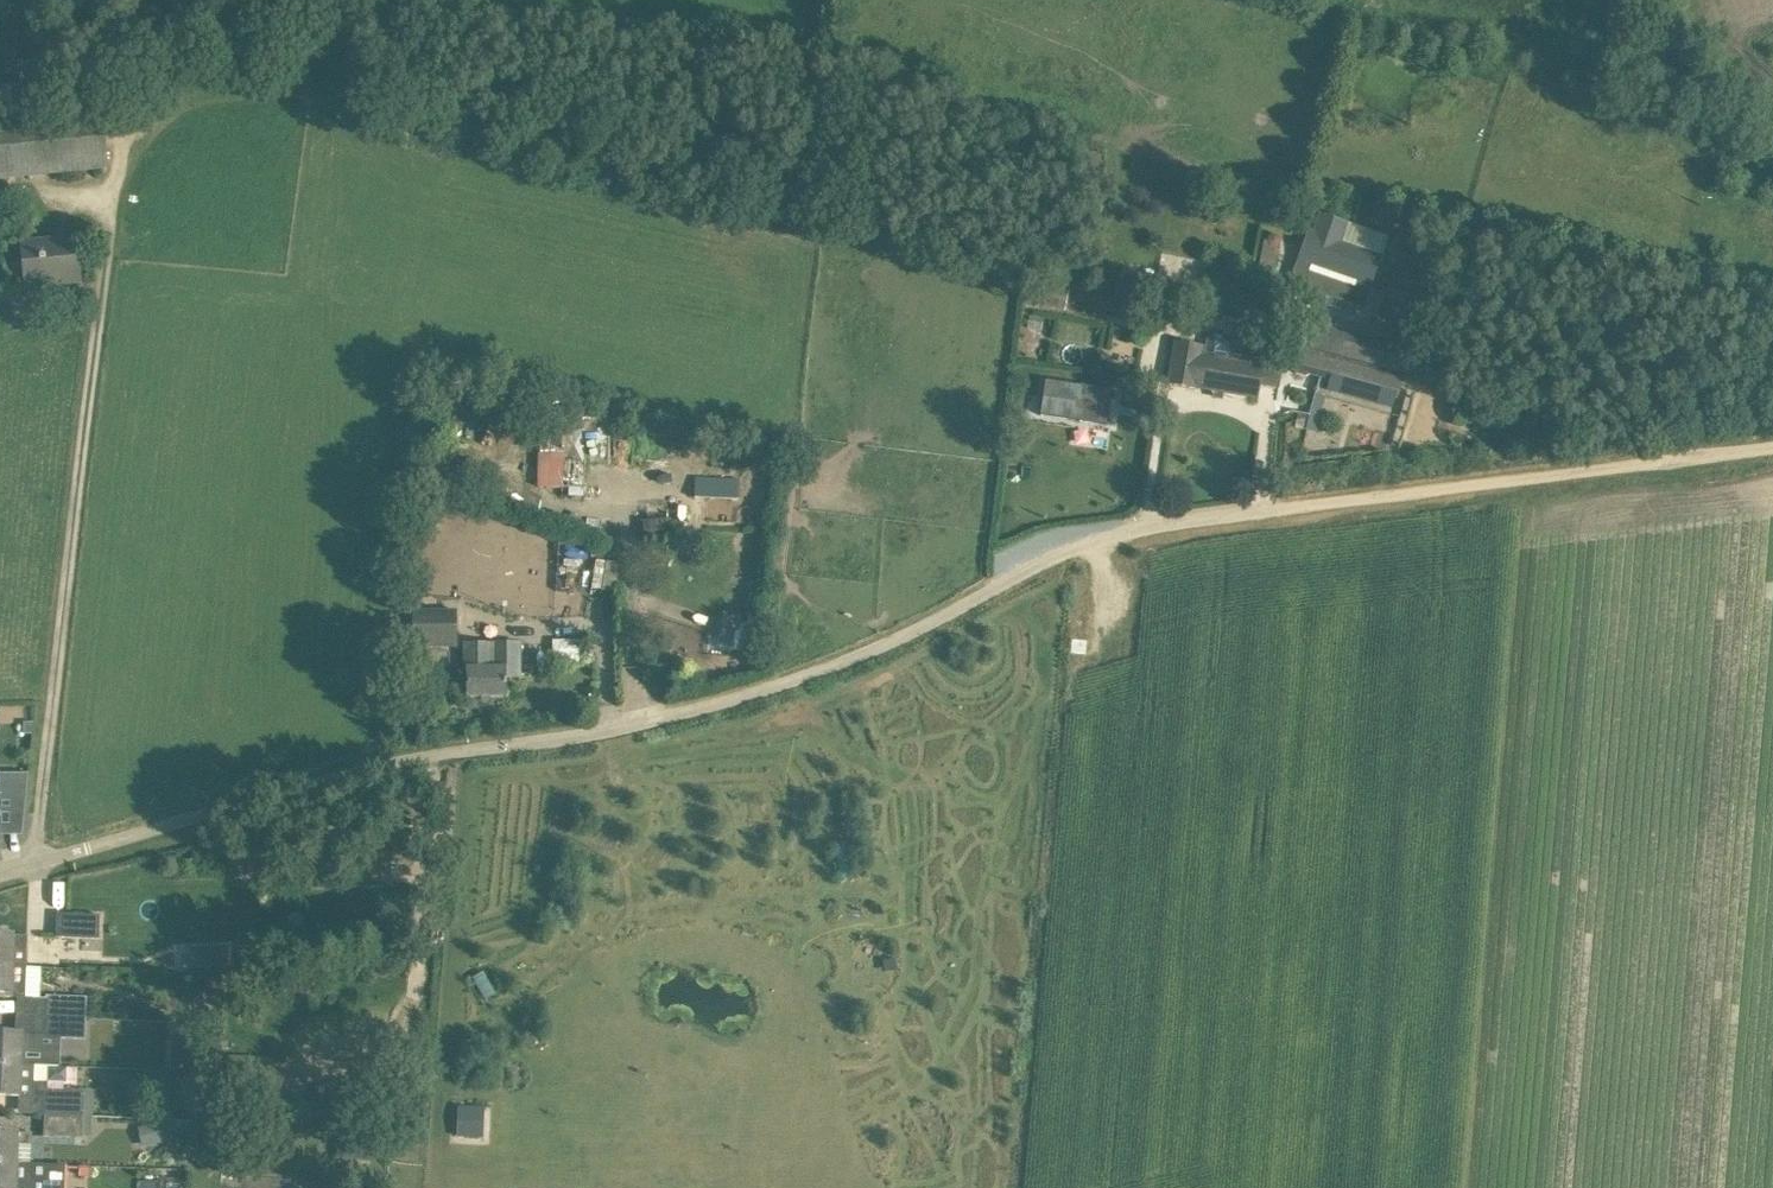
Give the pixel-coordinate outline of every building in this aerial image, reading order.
[(107,169),(102,111),(0,120),(0,179),(107,169)] [(1367,305),(1390,233),(1324,212),(1301,284),(1367,305)] [(1268,237),(1268,240),(1264,240),(1259,266),(1276,269),(1278,257),(1282,240),(1279,235),(1273,234),(1268,237)] [(80,281),(79,264),(76,236),(22,240),(23,257),(25,280),(56,278),(57,284),(80,281)] [(1167,383),(1194,388),(1194,386),(1258,397),(1264,358),(1174,342),(1167,383)] [(1396,397),(1401,377),(1299,348),(1293,369),(1296,374),(1306,376),(1312,374),(1396,397)] [(1056,378),(1052,413),(1119,420),(1122,385),(1056,378)] [(540,489),(586,490),(588,421),(588,414),(526,412),(525,426),(522,482),(540,483),(540,489)] [(1293,426),(1306,429),(1309,416),(1297,413),(1293,426)] [(1011,440),(1007,462),(1018,464),(1022,442),(1011,440)] [(697,500),(713,500),(713,481),(698,481),(697,500)] [(617,565),(598,560),(593,587),(617,593),(617,565)] [(418,587),(409,587),(410,601),(418,601),(418,587)] [(456,609),(414,609),(414,643),(457,643),(456,609)] [(579,661),(578,639),(554,639),(554,661),(579,661)] [(518,643),(466,643),(466,697),(507,696),(507,677),(519,677),(518,643)] [(439,674),(438,650),(419,650),(419,674),(439,674)] [(1,840),(1,811),(25,811),(29,773),(0,773),(0,840),(1,840)] [(58,913),(56,937),(99,939),(100,915),(58,913)] [(13,965),(13,947),(27,947),(28,935),(0,934),(0,964),(13,965)] [(222,946),(223,969),(235,968),(234,945),(222,946)] [(0,964),(0,997),(26,998),(26,985),(12,984),(13,965),(0,964)] [(223,975),(202,976),(203,996),(224,995),(223,975)] [(46,1016),(87,1017),(88,998),(47,996),(46,1016)] [(87,1017),(46,1016),(45,1036),(36,1036),(36,1034),(22,1033),(0,1032),(0,1065),(48,1066),(48,1065),(55,1065),(56,1039),(86,1040),(87,1017)] [(200,1038),(172,1037),(171,1068),(200,1069),(200,1038)] [(46,1115),(83,1116),(84,1090),(48,1088),(48,1066),(0,1065),(0,1095),(19,1096),(19,1095),(47,1096),(46,1115)] [(167,1095),(195,1094),(195,1072),(167,1073),(167,1095)] [(459,1107),(458,1135),(482,1136),(483,1108),(459,1107)] [(46,1115),(45,1137),(81,1139),(82,1136),(92,1136),(93,1116),(83,1116),(46,1115)] [(161,1122),(146,1125),(151,1146),(166,1142),(161,1122)] [(31,1164),(33,1133),(18,1132),(18,1131),(0,1131),(0,1163),(31,1164)] [(0,1163),(0,1187),(65,1187),(66,1166),(31,1164),(0,1163)]
